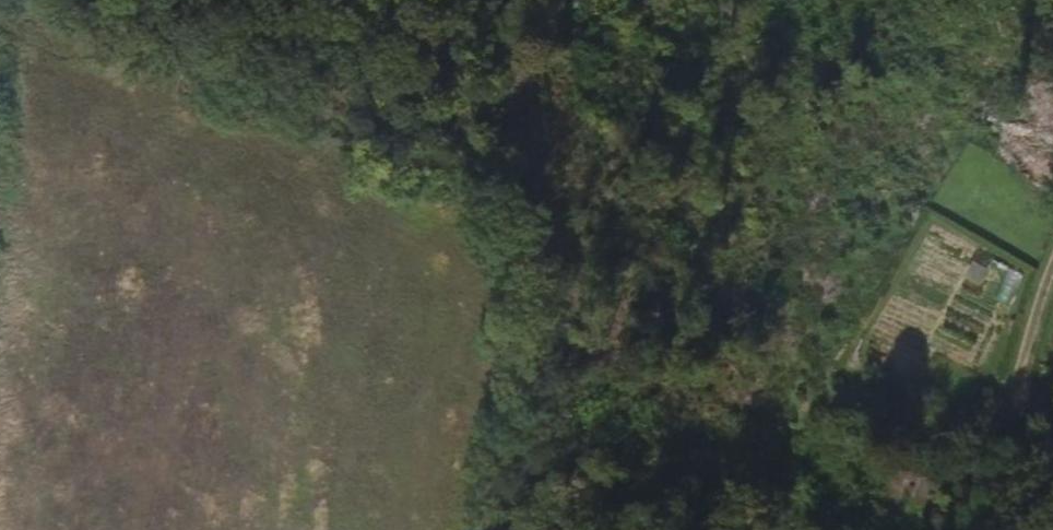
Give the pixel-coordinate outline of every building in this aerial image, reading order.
[(980,246),(953,300),(1008,327),(1035,273),(980,246)]
